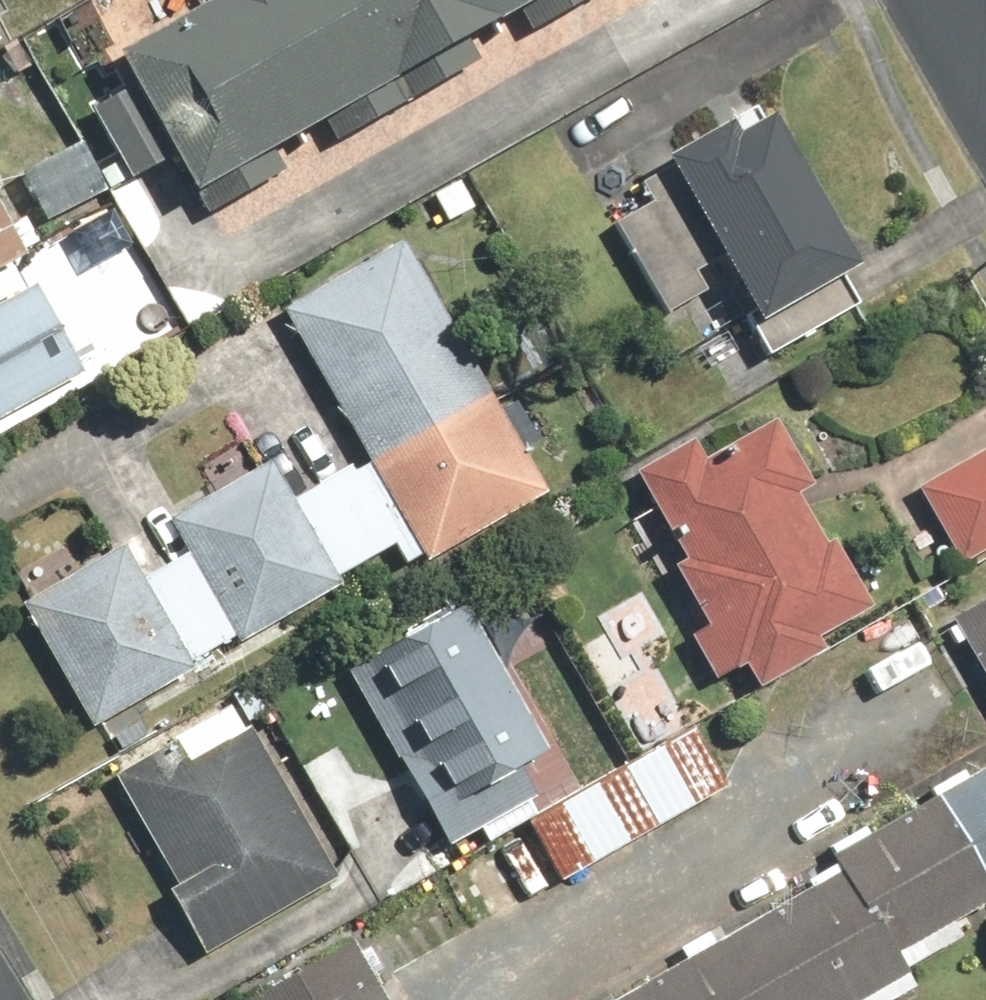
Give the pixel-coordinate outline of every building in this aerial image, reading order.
[(114,4),(215,188),(555,0),(121,0),(114,4)] [(16,36),(0,10),(0,46),(16,36)] [(15,143),(43,130),(2,50),(0,51),(0,278),(44,257),(33,234),(98,202),(67,139),(23,160),(15,143)] [(679,166),(692,190),(615,231),(665,325),(742,284),(766,329),(872,272),(784,109),(679,166)] [(560,494),(411,242),(291,314),(440,565),(560,494)] [(19,425),(15,417),(62,394),(89,356),(53,283),(0,309),(0,435),(19,425)] [(767,695),(840,658),(830,640),(885,612),(842,527),(829,534),(816,507),(831,499),(789,417),(738,443),(744,456),(719,468),(704,437),(646,467),(693,559),(681,566),(710,623),(694,632),(721,686),(754,669),(767,695)] [(375,465),(363,473),(357,463),(300,498),(275,456),(173,518),(195,555),(155,580),(132,543),(29,605),(105,731),(405,550),(415,568),(429,559),(375,465)] [(926,486),(966,566),(985,556),(985,456),(926,486)] [(482,600),(384,649),(456,791),(433,803),(456,846),(576,786),(482,600)] [(960,629),(985,672),(985,613),(960,629)] [(251,728),(241,708),(116,772),(208,952),(347,882),(265,721),(251,728)] [(702,725),(536,819),(572,883),(738,789),(702,725)] [(881,838),(871,823),(831,849),(841,864),(775,907),(777,911),(736,937),(728,924),(684,951),(691,962),(631,999),(901,999),(926,985),(917,971),(973,936),(969,930),(985,920),(985,770),(976,777),(971,769),(935,793),(940,800),(881,838)] [(375,938),(270,999),(395,999),(384,982),(396,974),(375,938)]
